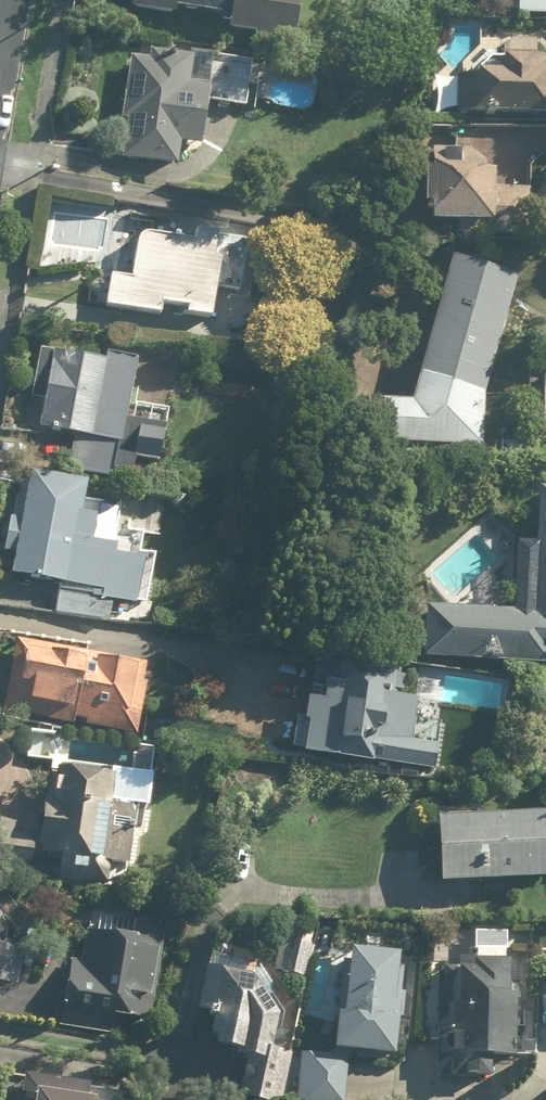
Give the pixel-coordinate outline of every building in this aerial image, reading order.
[(130,10),(227,17),(226,38),(291,42),(294,0),(130,0),(130,10)] [(489,14),(545,16),(545,0),(489,0),(489,14)] [(471,79),(436,78),(434,116),(545,119),(545,43),(507,41),(471,79)] [(175,168),(176,150),(197,151),(200,109),(244,112),(247,63),(132,56),(125,165),(175,168)] [(524,187),(490,186),(491,172),(478,172),(469,155),(423,153),(419,224),(522,228),(524,187)] [(243,293),(247,240),(191,235),(190,252),(132,247),(129,280),(107,278),(104,313),(212,322),(214,290),(243,293)] [(375,446),(482,448),(484,390),(514,278),(447,260),(409,400),(376,399),(375,446)] [(42,402),(36,433),(74,441),(67,471),(110,480),(111,473),(131,477),(134,462),(156,467),(166,415),(127,407),(136,364),(103,358),(102,363),(38,350),(28,399),(42,402)] [(14,554),(9,578),(60,587),(54,616),(107,626),(111,606),(146,612),(156,556),(137,552),(141,533),(117,529),(121,505),(83,498),(86,485),(27,474),(19,518),(7,516),(0,552),(14,554)] [(416,662),(545,667),(545,493),(534,492),(532,550),(512,549),(510,613),(418,610),(416,662)] [(17,640),(3,715),(136,740),(150,666),(17,640)] [(308,683),(298,756),(435,773),(438,746),(412,743),(418,699),(393,696),(396,672),(341,665),(339,686),(308,683)] [(123,887),(135,808),(110,804),(114,781),(55,771),(51,800),(42,799),(36,838),(13,835),(14,823),(0,821),(0,868),(123,887)] [(433,823),(437,889),(545,883),(545,817),(433,823)] [(68,960),(57,1028),(119,1038),(122,1021),(151,1025),(167,927),(89,914),(81,962),(68,960)] [(17,989),(24,952),(0,948),(0,986),(17,989)] [(341,953),(329,1055),(392,1062),(398,1008),(388,1007),(394,959),(341,953)] [(434,965),(434,1082),(494,1083),(494,1062),(517,1062),(517,965),(434,965)] [(205,969),(195,1016),(212,1020),(205,1052),(243,1060),(234,1099),(278,1099),(294,1031),(264,982),(205,969)] [(299,1056),(295,1099),(343,1099),(346,1059),(299,1056)] [(20,1081),(20,1095),(29,1095),(28,1099),(82,1099),(83,1083),(20,1081)]
